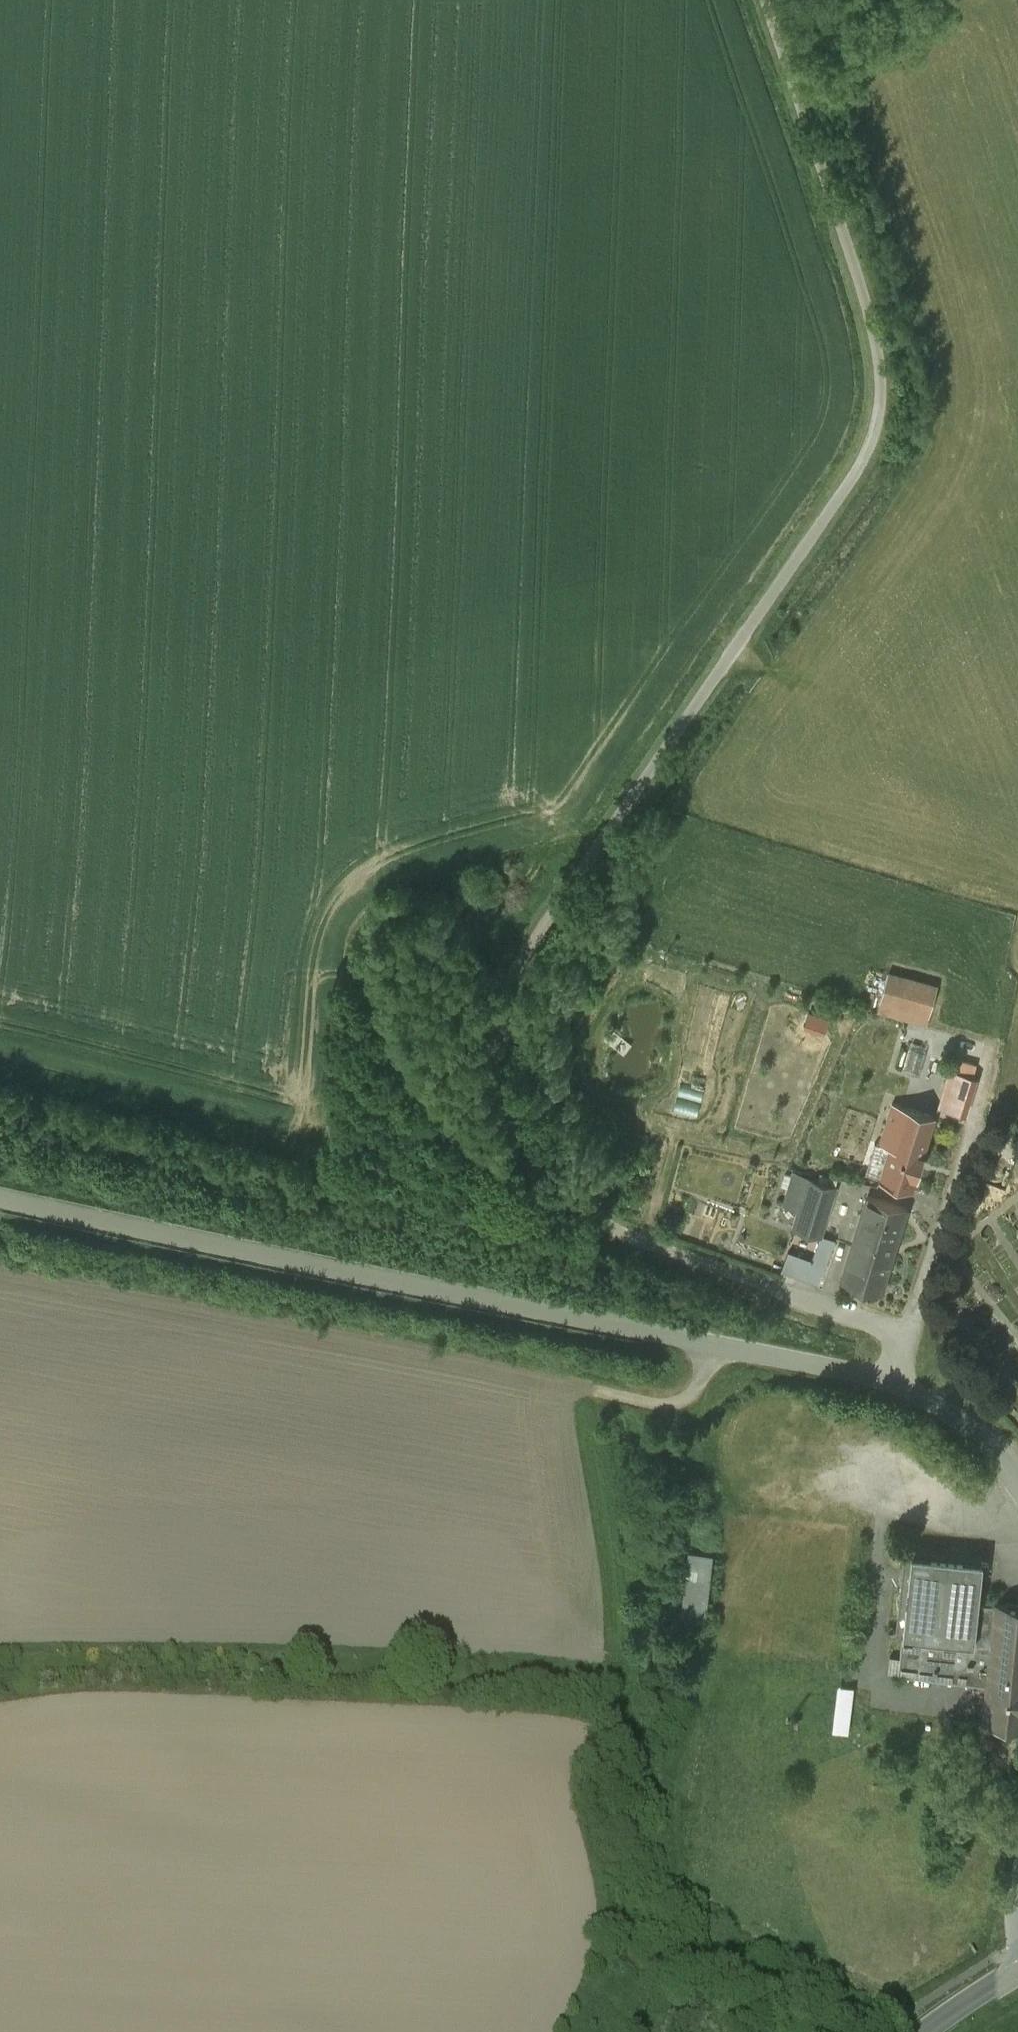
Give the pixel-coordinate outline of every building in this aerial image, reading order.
[(889,972),(881,1000),(929,1014),(937,986),(889,972)] [(925,1037),(904,1031),(899,1048),(910,1051),(905,1069),(915,1072),(925,1037)] [(970,1092),(946,1085),(938,1111),(963,1118),(970,1092)] [(890,1145),(908,1151),(916,1125),(932,1130),(936,1116),(893,1102),(880,1142),(890,1145)] [(880,1178),(913,1189),(932,1130),(916,1125),(908,1151),(890,1145),(880,1178)] [(836,1186),(810,1177),(794,1228),(820,1236),(836,1186)] [(907,1208),(868,1196),(842,1281),(881,1293),(907,1208)] [(813,1264),(792,1257),(785,1275),(820,1287),(835,1245),(821,1241),(813,1264)] [(903,1632),(911,1551),(983,1559),(983,1553),(905,1544),(896,1631),(903,1632)] [(713,1550),(688,1547),(681,1607),(707,1610),(713,1550)] [(978,1600),(981,1573),(988,1574),(989,1562),(982,1562),(983,1559),(911,1551),(903,1632),(898,1672),(986,1682),(982,1719),(1017,1723),(1017,1604),(978,1600)]
